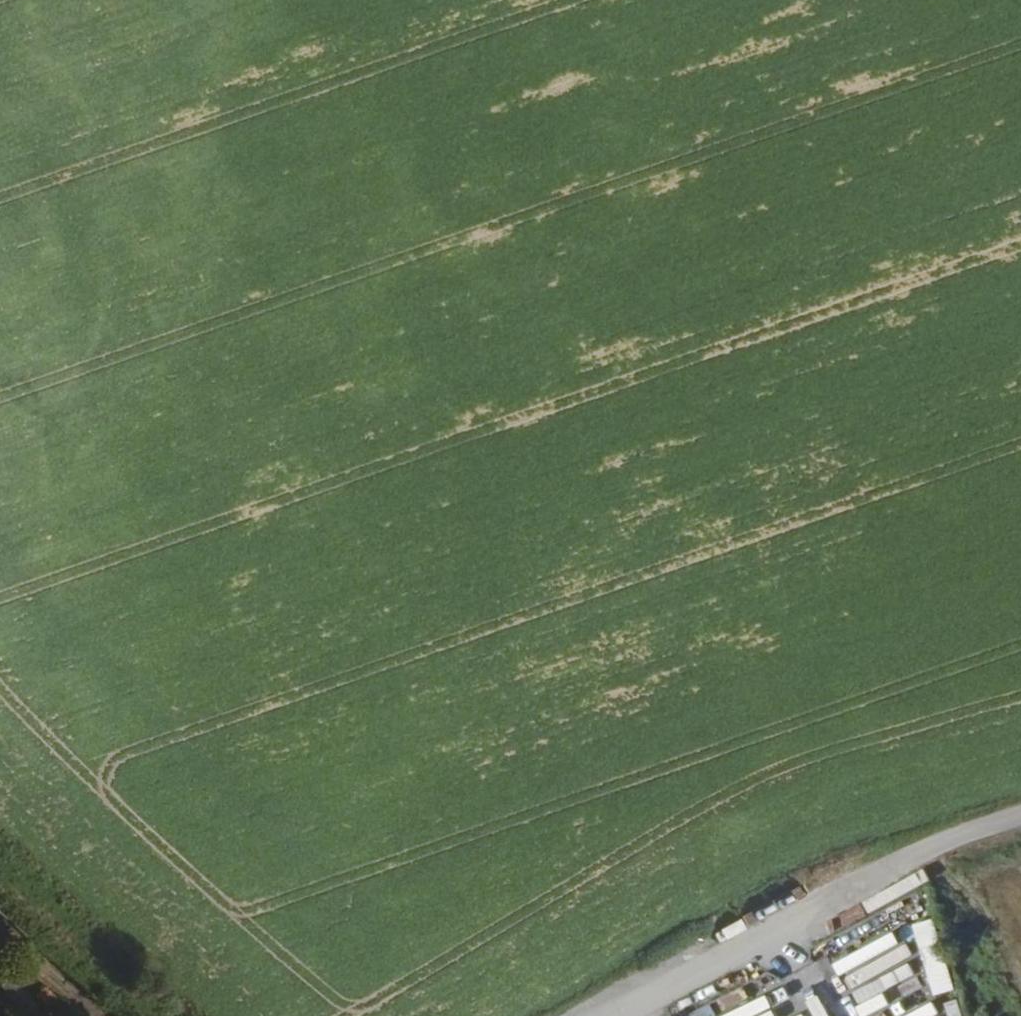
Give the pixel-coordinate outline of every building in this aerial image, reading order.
[(0,984),(0,985),(17,1015),(35,1005),(17,974),(0,984)] [(886,984),(888,993),(862,999),(865,1011),(929,995),(924,975),(886,984)]
